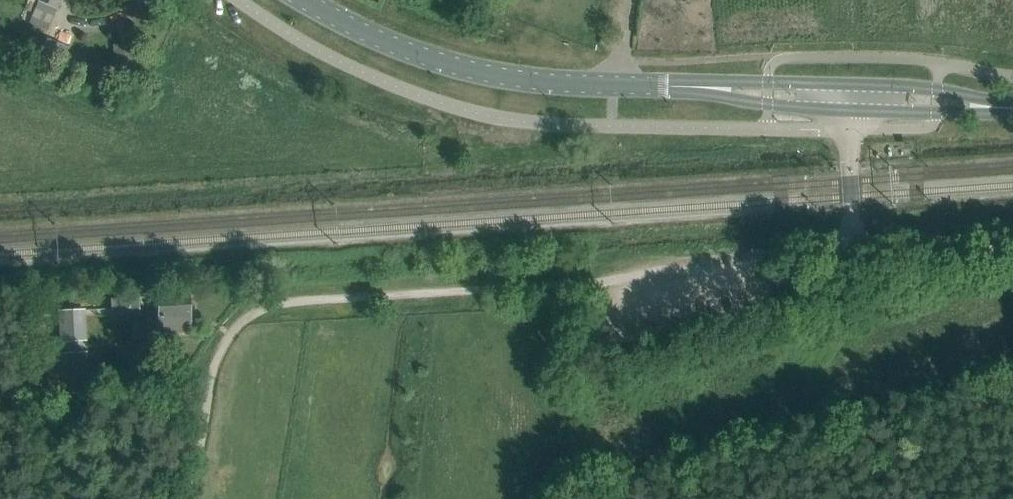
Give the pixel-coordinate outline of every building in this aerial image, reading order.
[(48,30),(61,0),(37,0),(38,1),(29,22),(48,30)] [(134,49),(114,50),(115,64),(135,62),(134,49)] [(81,73),(97,79),(101,68),(85,62),(81,73)] [(188,295),(157,297),(160,332),(190,330),(188,295)] [(86,340),(84,315),(60,317),(62,342),(86,340)] [(61,352),(63,395),(88,394),(87,351),(61,352)]
